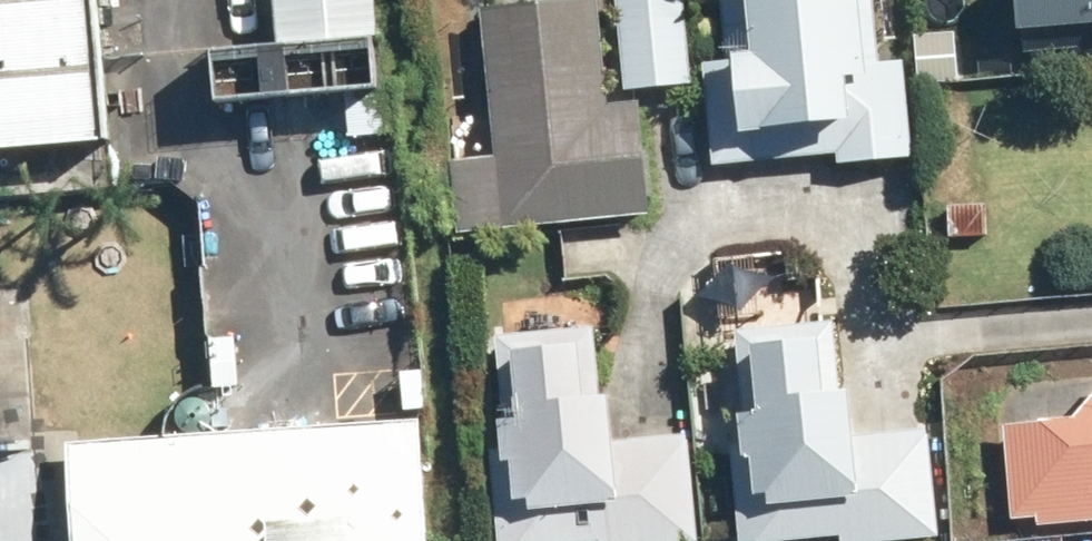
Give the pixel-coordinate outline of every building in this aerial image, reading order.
[(103,138),(91,0),(0,0),(0,147),(103,138)] [(225,48),(229,94),(350,85),(354,140),(412,135),(407,79),(391,80),(388,32),(385,0),(288,0),(292,43),(225,48)] [(448,160),(455,232),(651,214),(639,101),(607,104),(597,0),(578,0),(476,10),(493,155),(448,160)] [(621,90),(691,85),(683,0),(613,0),(621,90)] [(702,61),(712,163),(840,150),(842,164),(914,156),(904,59),(878,62),(871,0),(722,0),(727,59),(702,61)] [(1020,56),(1091,51),(1091,0),(1017,0),(1020,56)] [(728,442),(738,540),(757,540),(838,535),(838,540),(884,540),(939,535),(927,425),(858,434),(854,385),(838,387),(831,321),(735,327),(743,441),(728,442)] [(495,540),(590,540),(598,540),(700,540),(687,434),(616,440),(613,392),(597,393),(592,323),(491,333),(499,443),(488,444),(495,540)] [(1006,425),(1010,518),(1037,516),(1037,523),(1091,519),(1091,395),(1076,416),(1042,417),(1042,423),(1006,425)] [(422,417),(66,443),(73,540),(431,540),(422,417)]
